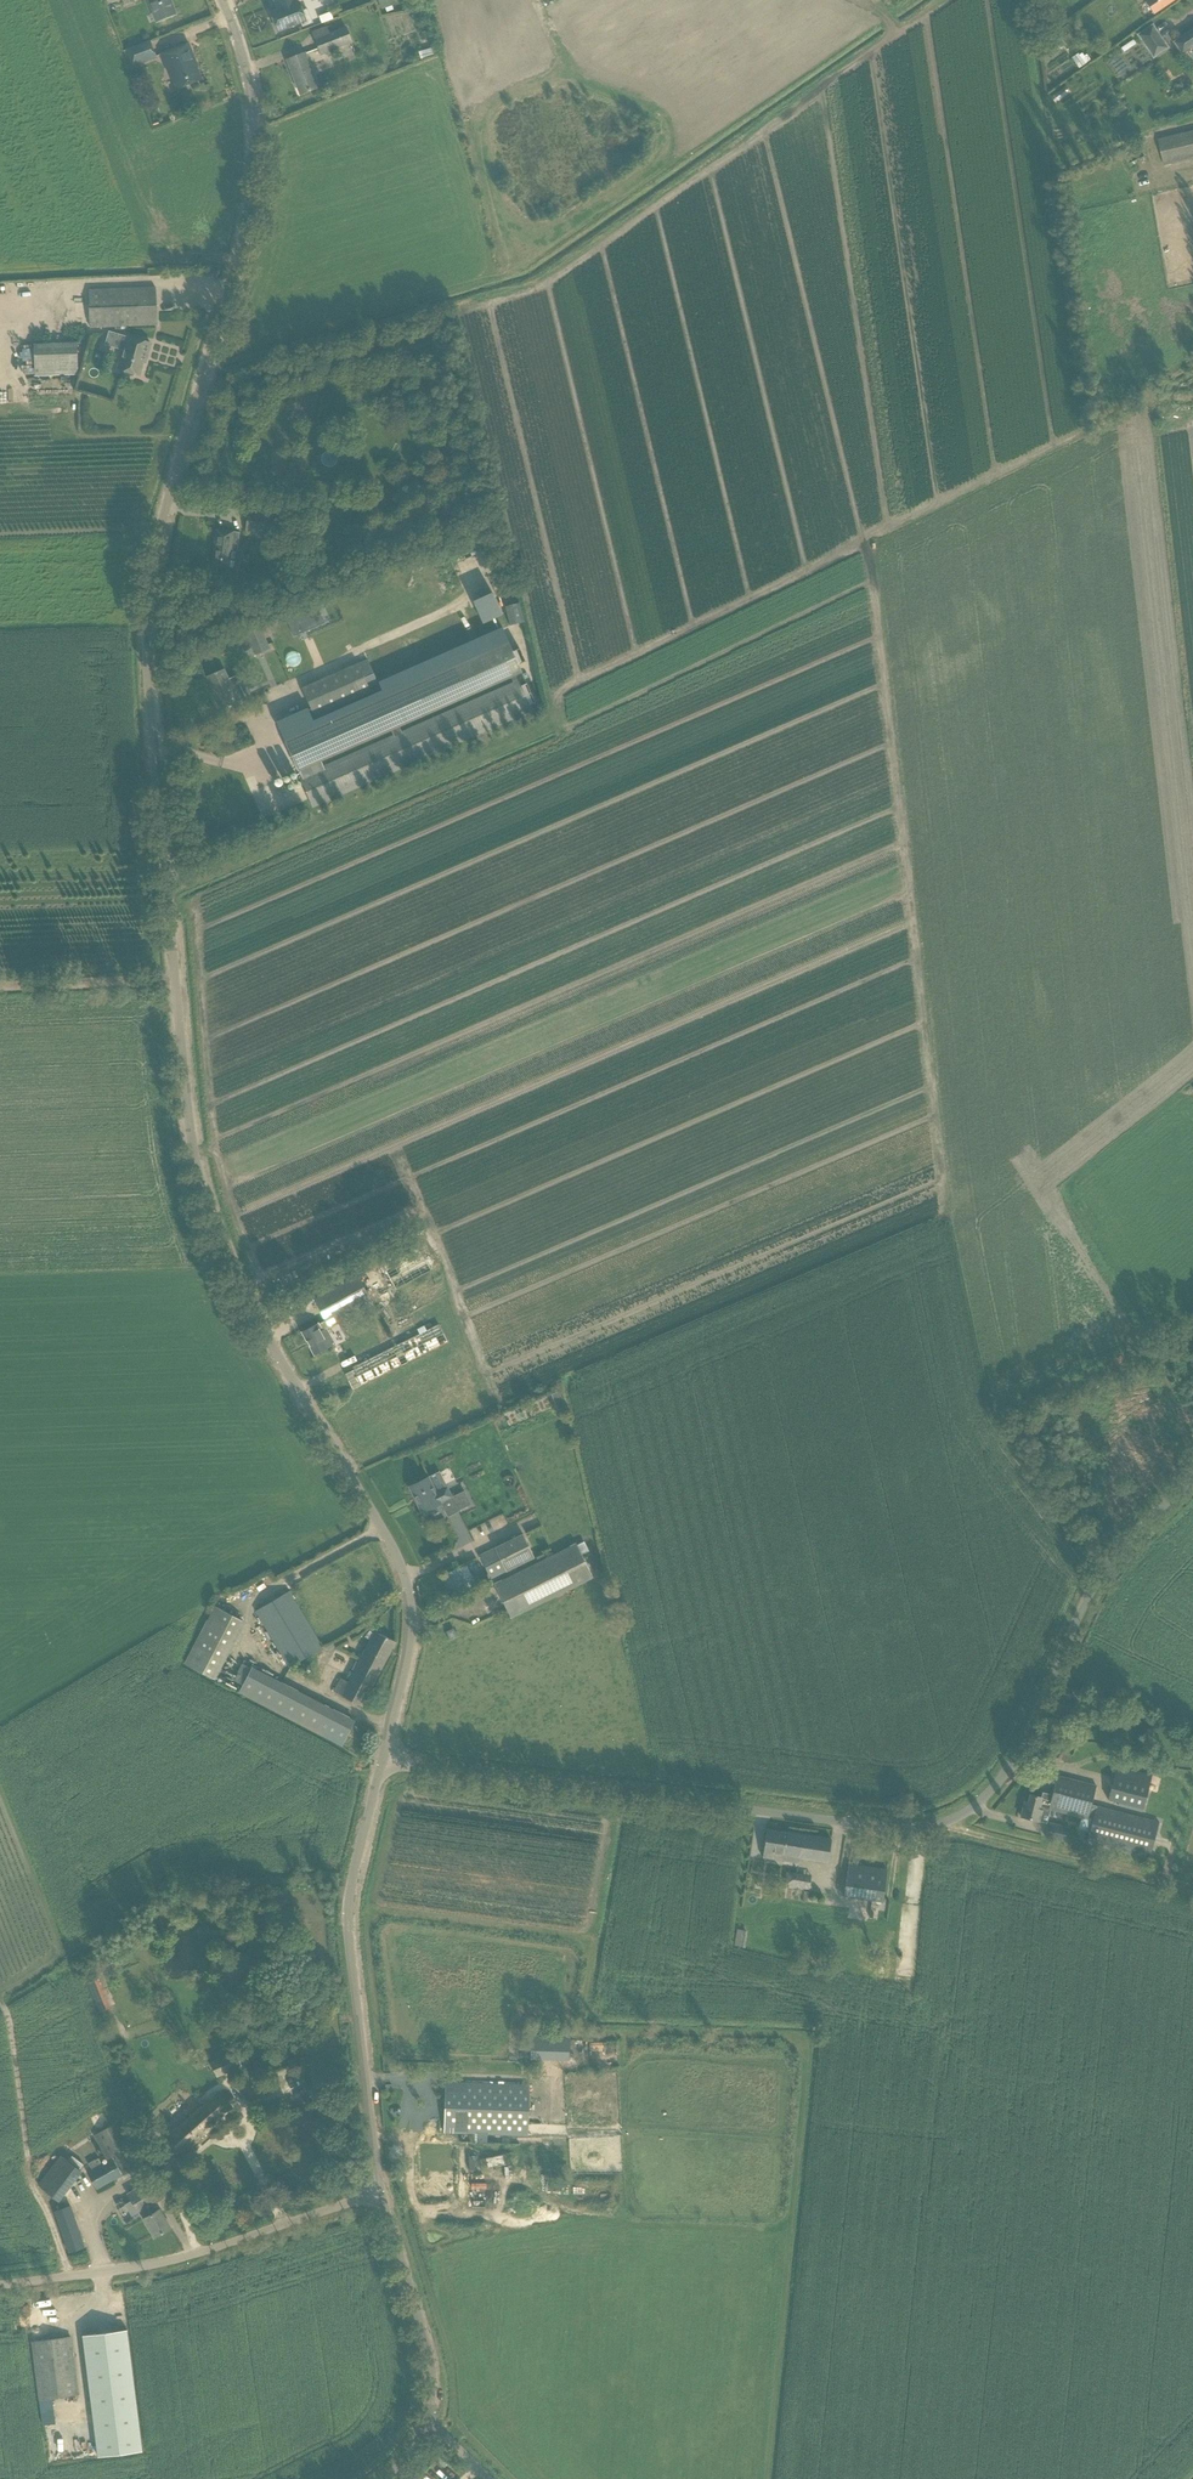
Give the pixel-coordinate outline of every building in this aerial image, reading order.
[(157,21),(175,14),(169,0),(148,0),(157,21)] [(276,5),(277,5),(279,9),(270,13),(277,32),(301,23),(303,26),(313,22),(307,8),(302,10),(299,0),(298,1),(297,0),(274,0),(276,5)] [(384,12),(395,8),(393,0),(380,0),(384,12)] [(1145,2),(1153,14),(1173,0),(1147,0),(1145,2)] [(330,11),(318,16),(321,23),(333,19),(330,11)] [(1167,48),(1152,26),(1139,35),(1153,57),(1167,48)] [(321,55),(327,53),(328,57),(338,54),(336,49),(352,43),(346,28),(315,39),(321,55)] [(1061,29),(1051,36),(1060,48),(1070,41),(1073,39),(1069,34),(1066,36),(1061,29)] [(1175,43),(1181,53),(1192,45),(1192,30),(1175,43)] [(150,41),(126,50),(132,66),(155,57),(150,41)] [(188,43),(161,54),(169,74),(170,74),(177,90),(201,80),(193,59),(194,59),(188,43)] [(305,53),(298,56),(287,60),(300,95),(318,88),(305,53)] [(1079,53),(1072,58),(1079,68),(1086,63),(1079,53)] [(1158,140),(1163,162),(1192,155),(1192,131),(1158,140)] [(90,328),(145,326),(157,325),(155,288),(89,290),(90,328)] [(109,331),(104,345),(125,351),(120,370),(125,371),(125,374),(132,376),(134,374),(139,375),(144,357),(146,358),(151,343),(109,331)] [(33,344),(34,376),(79,374),(77,343),(33,344)] [(273,507),(257,505),(256,511),(247,511),(245,531),(258,533),(258,538),(269,539),(273,507)] [(212,568),(224,569),(229,570),(233,532),(217,530),(212,568)] [(493,595),(473,603),(483,624),(502,616),(493,595)] [(505,606),(509,624),(524,621),(519,602),(505,606)] [(317,606),(286,619),(294,637),(294,636),(294,635),(323,623),(316,607),(317,606)] [(260,625),(244,631),(255,655),(270,648),(268,645),(261,628),(260,625)] [(381,687),(379,688),(367,660),(302,688),(310,705),(275,721),(285,742),(298,771),(299,771),(302,777),(299,778),(312,807),(323,802),(532,710),(519,681),(402,733),(399,726),(521,672),(509,644),(511,643),(504,627),(379,682),(381,687)] [(224,669),(218,672),(206,676),(221,710),(239,702),(224,669)] [(416,1243),(381,1262),(396,1289),(431,1270),(416,1243)] [(357,1276),(325,1294),(314,1299),(326,1320),(318,1324),(302,1332),(315,1354),(330,1346),(322,1331),(329,1327),(330,1327),(372,1304),(357,1276)] [(400,1338),(402,1342),(352,1367),(354,1370),(345,1374),(353,1390),(448,1343),(439,1324),(433,1327),(430,1322),(400,1338)] [(428,1477),(420,1482),(409,1487),(421,1513),(441,1503),(441,1502),(452,1497),(447,1487),(436,1492),(428,1477)] [(471,1504),(464,1491),(452,1497),(458,1511),(471,1504)] [(521,1534),(479,1555),(491,1579),(533,1558),(521,1534)] [(593,1577),(577,1545),(495,1586),(511,1618),(593,1577)] [(459,1568),(443,1575),(453,1595),(468,1588),(468,1587),(476,1583),(472,1575),(464,1579),(459,1568)] [(255,1611),(288,1668),(323,1647),(289,1591),(255,1611)] [(322,1604),(319,1599),(312,1603),(315,1608),(322,1604)] [(245,1622),(214,1606),(184,1664),(215,1680),(245,1622)] [(447,1632),(450,1638),(456,1635),(453,1629),(447,1632)] [(334,1691),(351,1700),(362,1706),(395,1642),(375,1631),(349,1682),(342,1678),(334,1691)] [(335,1650),(328,1664),(345,1672),(352,1659),(335,1650)] [(238,1693),(315,1732),(341,1745),(354,1721),(327,1707),(252,1667),(238,1693)] [(1143,1809),(1152,1776),(1116,1766),(1107,1800),(1143,1809)] [(1023,1806),(1020,1817),(1032,1820),(1035,1820),(1038,1810),(1048,1813),(1049,1809),(1081,1817),(1078,1829),(1090,1832),(1087,1842),(1103,1846),(1141,1856),(1150,1858),(1159,1822),(1150,1820),(1108,1809),(1091,1805),(1096,1786),(1068,1779),(1057,1776),(1052,1795),(1042,1792),(1041,1798),(1030,1795),(1027,1807),(1023,1806)] [(1048,1824),(1045,1838),(1064,1843),(1067,1829),(1048,1824)] [(767,1829),(762,1857),(798,1863),(799,1859),(827,1863),(831,1839),(767,1829)] [(848,1864),(846,1876),(844,1896),(882,1902),(887,1870),(848,1864)] [(787,1871),(784,1886),(794,1887),(796,1873),(787,1871)] [(570,2030),(531,2028),(530,2059),(569,2060),(570,2030)] [(446,2083),(444,2132),(527,2135),(529,2086),(446,2083)] [(410,2090),(409,2107),(418,2108),(418,2100),(436,2101),(436,2091),(410,2090)] [(163,2140),(170,2148),(178,2157),(214,2125),(213,2124),(232,2108),(219,2092),(201,2108),(200,2107),(163,2140)] [(138,2188),(128,2194),(139,2213),(139,2212),(154,2237),(170,2228),(159,2209),(152,2213),(148,2207),(161,2200),(140,2165),(144,2163),(138,2153),(135,2154),(117,2122),(93,2136),(107,2161),(101,2164),(98,2157),(87,2163),(91,2170),(87,2172),(97,2190),(129,2172),(138,2188)] [(533,2143),(462,2141),(461,2164),(532,2166),(533,2143)] [(448,2147),(423,2146),(423,2161),(422,2169),(422,2194),(446,2195),(447,2170),(447,2162),(448,2147)] [(59,2155),(37,2185),(59,2201),(81,2171),(80,2170),(84,2164),(72,2156),(68,2161),(59,2155)] [(71,2205),(55,2210),(57,2218),(69,2252),(85,2247),(73,2212),(71,2205)] [(83,2335),(98,2456),(142,2451),(126,2330),(83,2335)] [(32,2342),(33,2354),(39,2400),(78,2395),(70,2337),(32,2342)]
